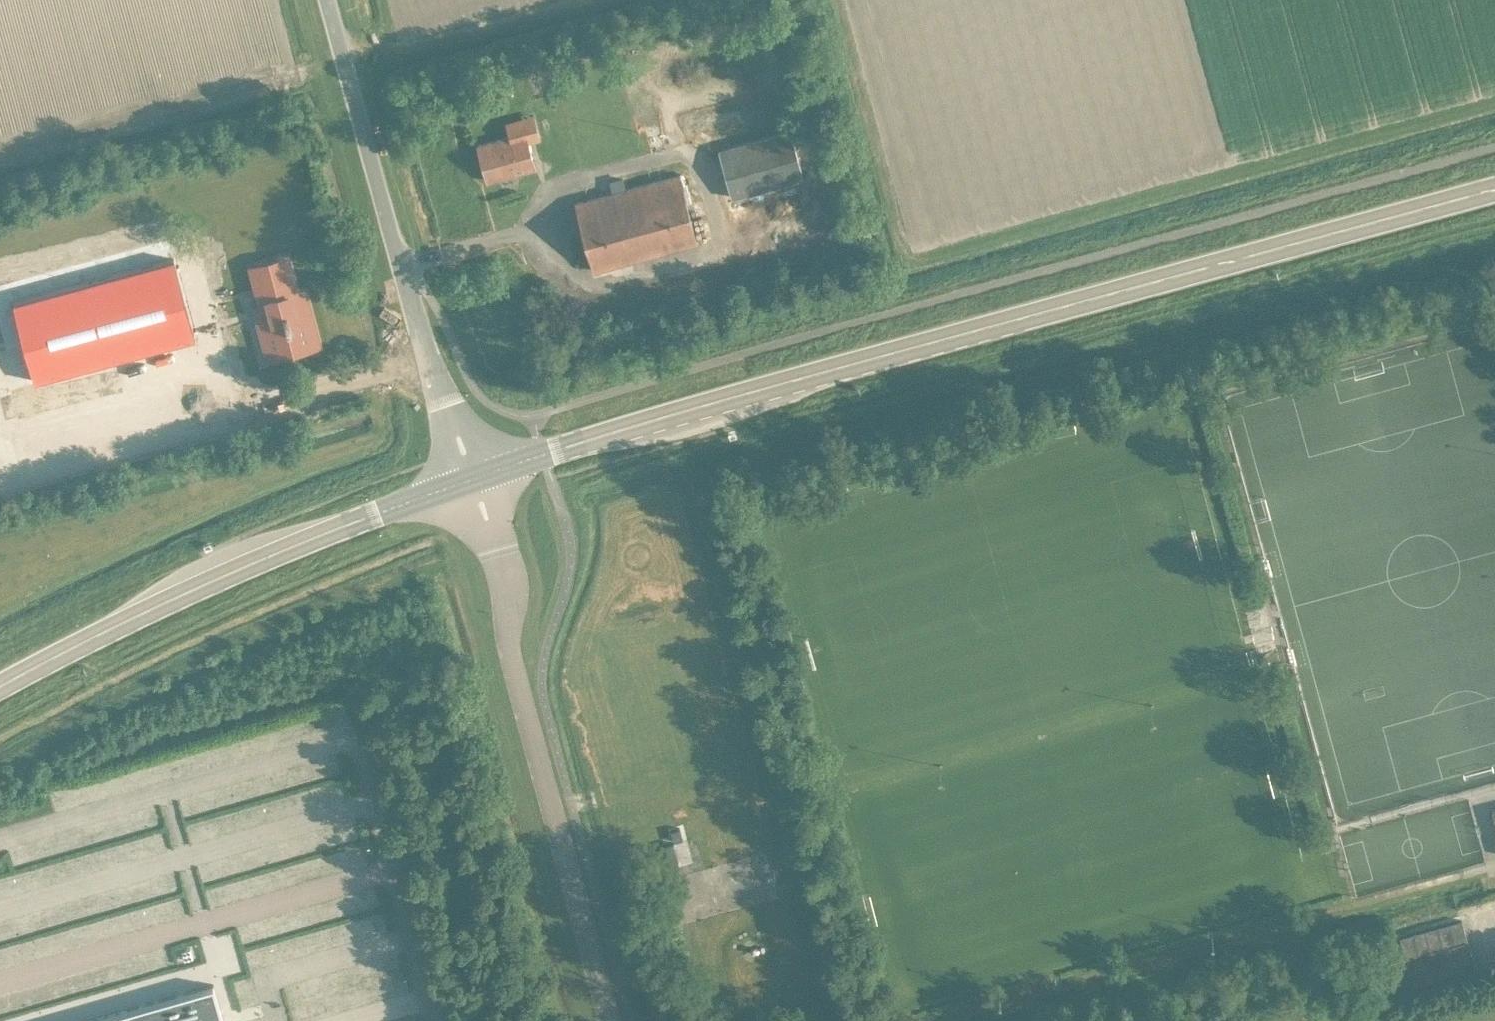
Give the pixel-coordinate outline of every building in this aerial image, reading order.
[(729,196),(801,177),(788,129),(717,148),(729,196)] [(485,178),(532,165),(523,131),(476,143),(485,178)] [(591,269),(695,241),(676,172),(573,200),(591,269)] [(171,253),(10,297),(32,376),(193,332),(171,253)] [(319,343),(305,290),(298,291),(288,253),(245,265),(252,291),(238,295),(252,346),(257,344),(261,359),(319,343)] [(671,839),(679,837),(677,826),(668,828),(671,839)] [(1396,934),(1403,961),(1407,974),(1469,957),(1459,917),(1396,934)] [(210,982),(74,1020),(222,1020),(210,982)]
